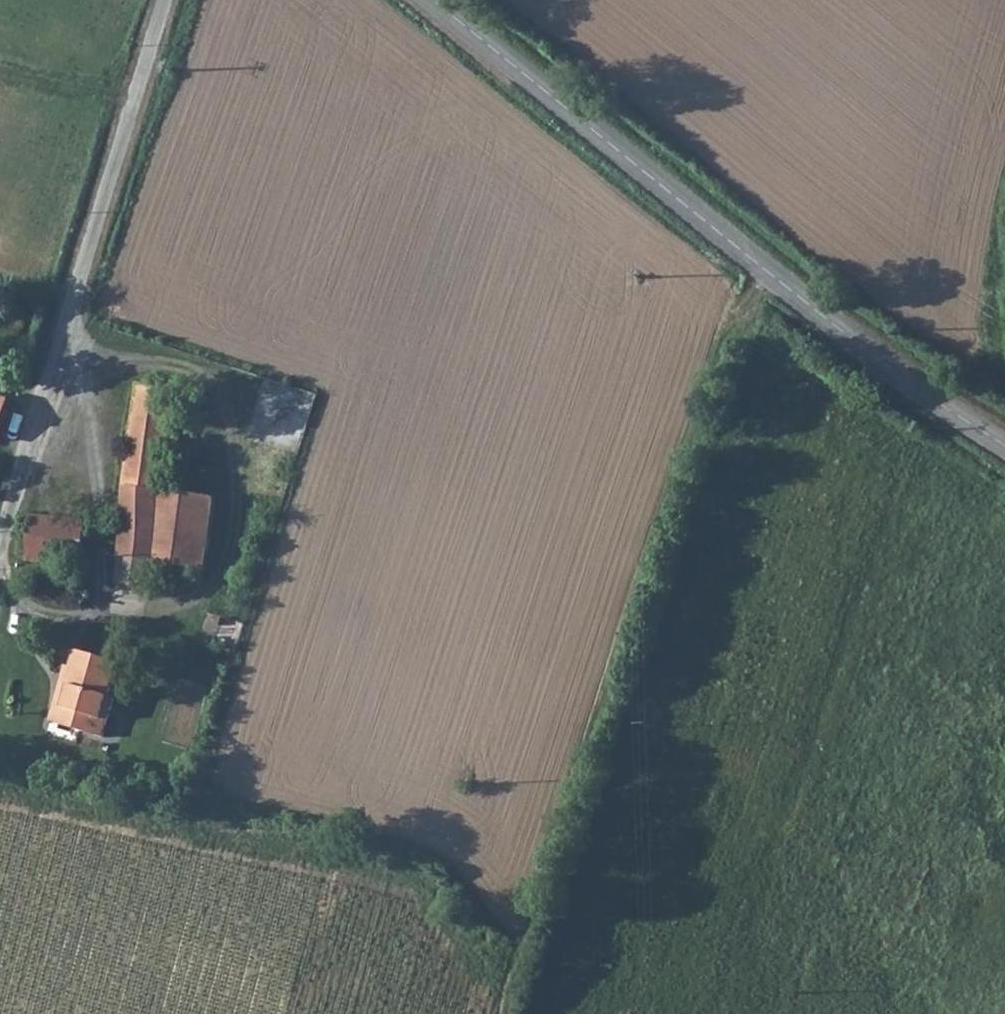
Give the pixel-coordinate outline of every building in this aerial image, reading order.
[(143,433),(181,436),(190,375),(151,372),(143,433)] [(3,444),(15,404),(0,400),(0,443),(3,444)] [(163,562),(172,491),(181,436),(143,433),(125,573),(157,577),(164,572),(163,562)] [(172,491),(163,562),(217,567),(225,498),(172,491)] [(34,559),(88,560),(87,512),(35,513),(34,559)] [(119,687),(128,652),(87,641),(79,672),(85,674),(81,688),(70,685),(62,712),(116,727),(127,689),(119,687)]
